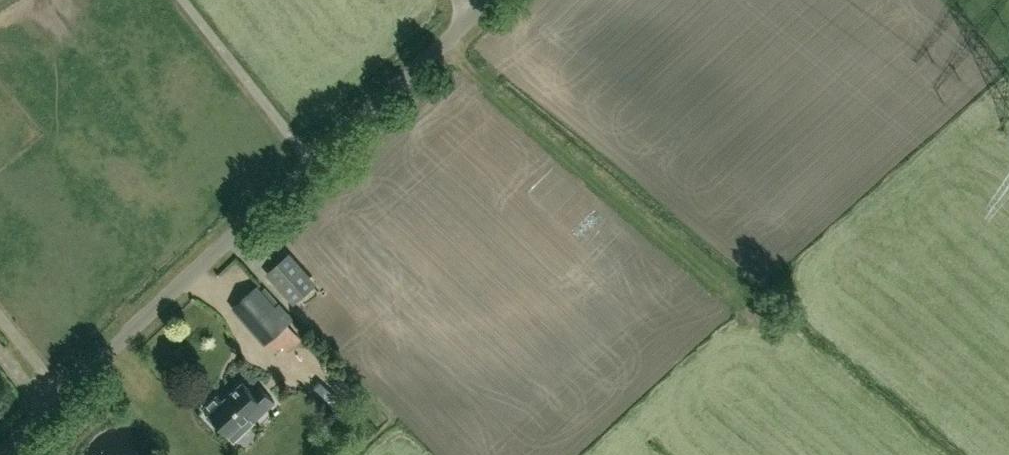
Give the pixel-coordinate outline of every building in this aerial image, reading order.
[(295,300),(313,284),(290,258),(272,274),(295,300)] [(288,322),(257,286),(233,308),(265,343),(266,342),(274,352),(282,345),(288,351),(301,339),(287,324),(288,322)] [(218,395),(204,407),(209,413),(206,416),(216,426),(219,423),(229,435),(249,416),(254,421),(275,402),(261,386),(253,393),(242,381),(223,400),(218,395)]
